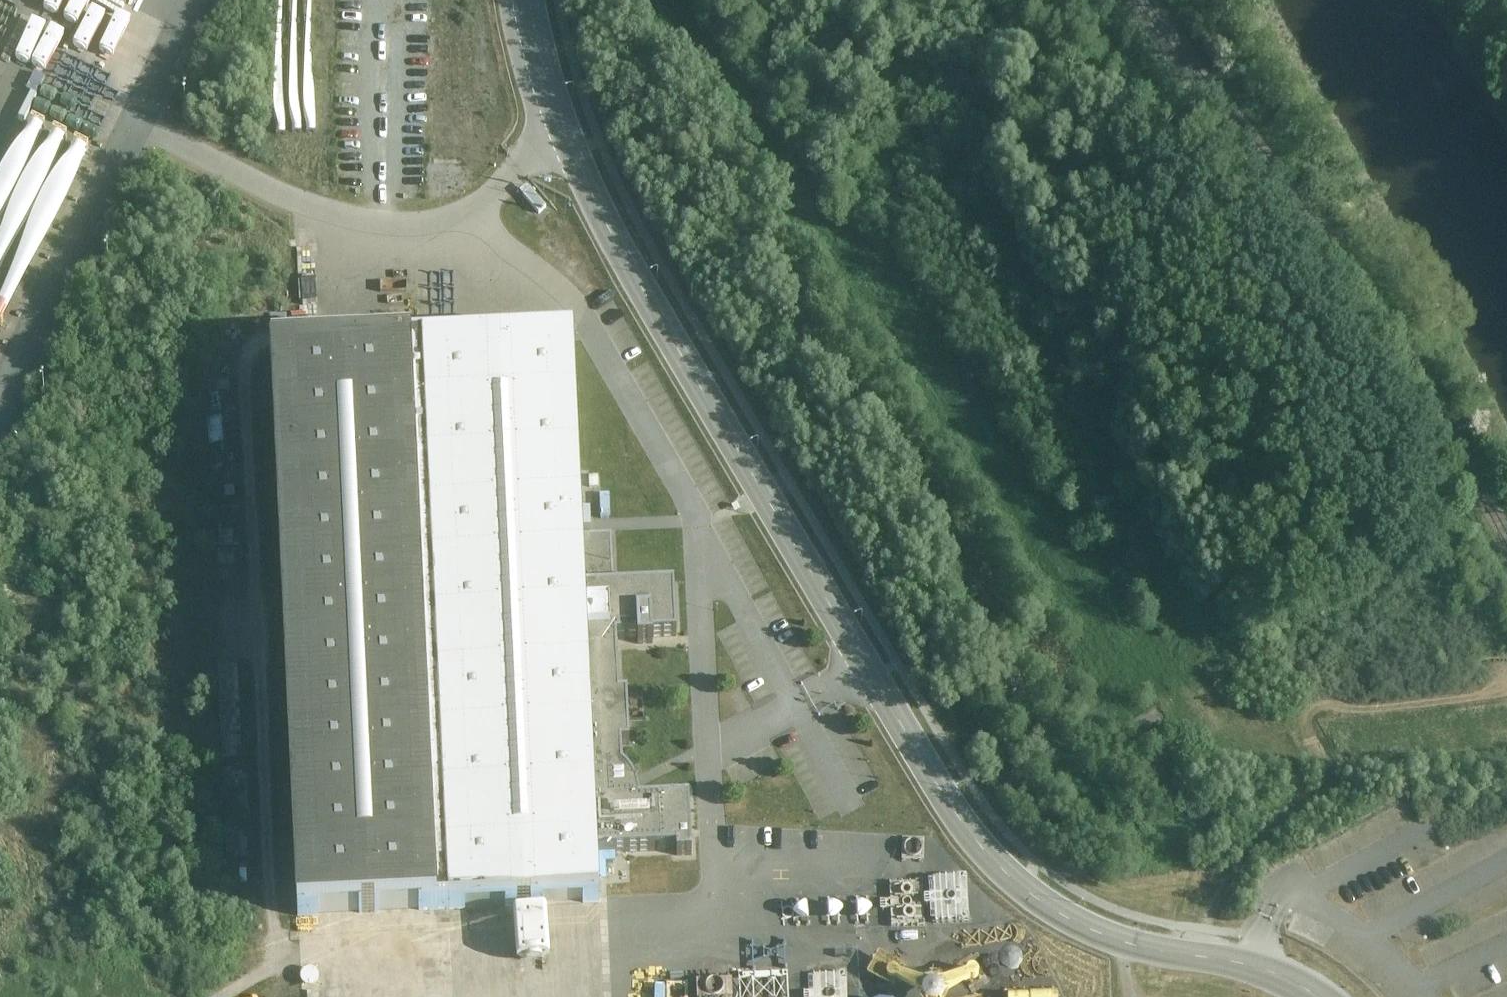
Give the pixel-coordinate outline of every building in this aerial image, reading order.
[(94,74),(119,15),(84,0),(66,0),(43,52),(94,74)] [(573,339),(262,351),(287,929),(598,918),(596,861),(677,858),(677,865),(692,865),(690,807),(639,809),(637,795),(629,781),(621,774),(621,752),(628,752),(626,700),(618,700),(617,643),(636,642),(636,648),(653,647),(653,641),(676,640),(674,589),(614,591),(611,535),(580,537),(573,339)] [(914,890),(914,917),(921,917),(921,928),(938,928),(938,884),(922,884),(922,890),(914,890)] [(944,886),(943,928),(976,928),(977,886),(944,886)] [(328,988),(279,990),(279,996),(328,996),(328,988)]
